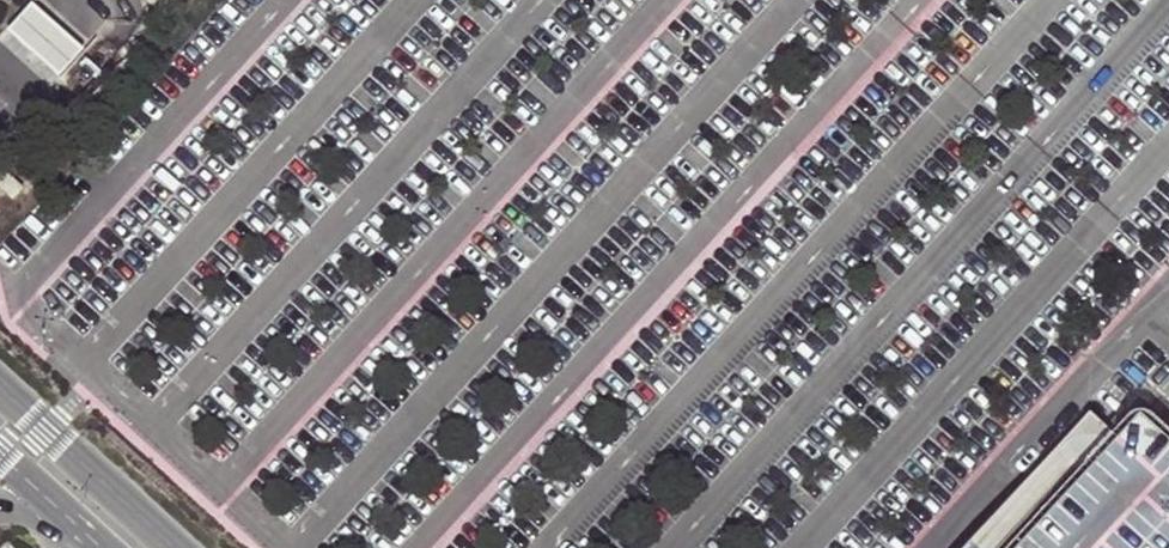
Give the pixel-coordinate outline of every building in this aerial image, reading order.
[(53,30),(26,7),(1,35),(30,60),(54,81),(79,53),(53,30)] [(12,203),(23,192),(2,174),(0,176),(0,192),(12,203)] [(1135,412),(1114,435),(1086,410),(963,547),(1168,547),(1168,442),(1135,412)]
